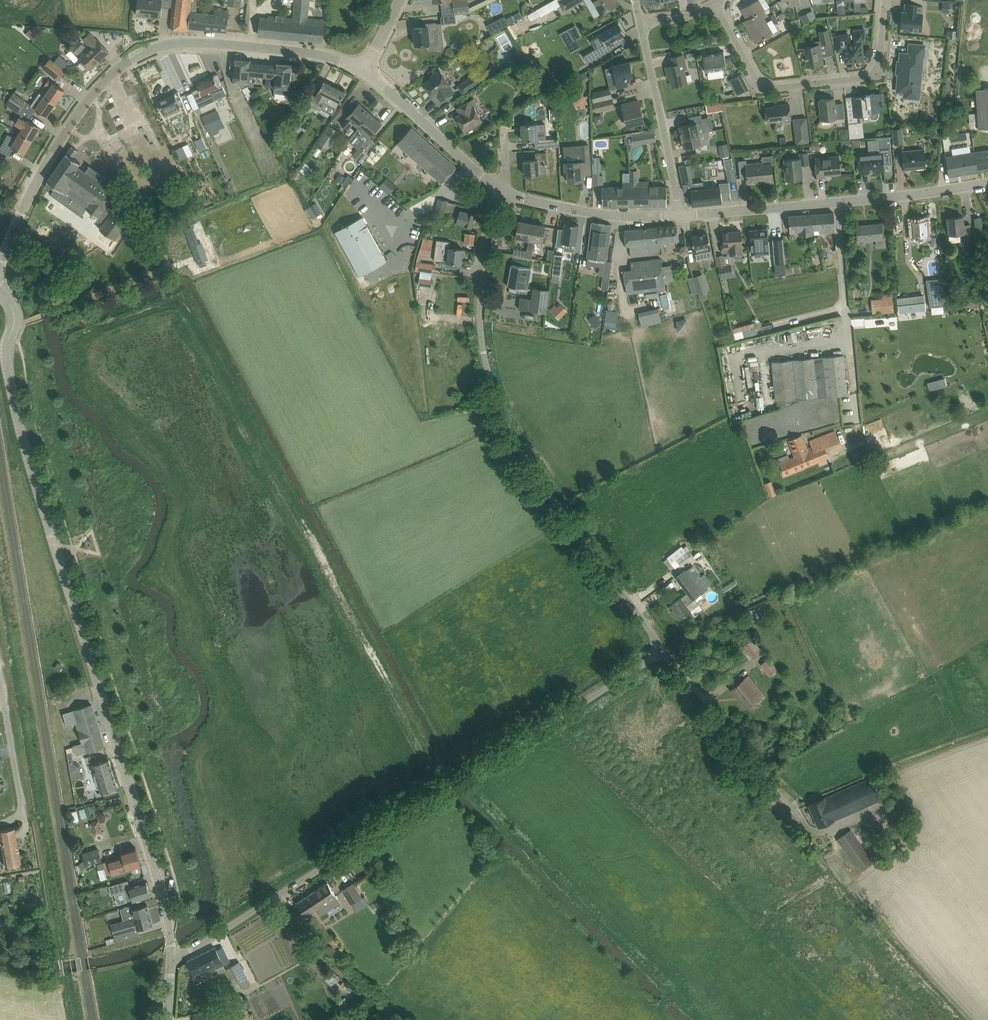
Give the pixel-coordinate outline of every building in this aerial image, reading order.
[(160,17),(162,1),(152,0),(138,0),(137,15),(160,17)] [(227,31),(229,11),(216,9),(215,14),(197,12),(198,2),(200,2),(200,0),(175,0),(172,28),(189,30),(189,27),(227,31)] [(307,18),(309,0),(296,0),(294,17),(271,15),(271,17),(261,16),(259,35),(322,41),(324,25),(315,24),(315,19),(307,18)] [(454,13),(469,11),(468,0),(452,0),(454,13)] [(559,0),(557,0),(538,11),(542,18),(562,6),(560,2),(559,0)] [(560,2),(562,6),(565,10),(583,0),(562,0),(560,2)] [(602,14),(616,6),(613,0),(594,0),(602,14)] [(747,19),(761,12),(765,10),(760,0),(757,0),(741,9),(747,19)] [(942,2),(942,12),(949,13),(950,3),(942,2)] [(910,28),(910,30),(921,31),(923,13),(922,13),(922,5),(905,4),(905,12),(902,11),(901,18),(899,19),(899,24),(900,25),(900,27),(910,28)] [(813,10),(800,16),(803,24),(816,18),(813,10)] [(466,12),(440,15),(441,22),(456,21),(456,20),(466,17),(466,12)] [(743,21),(749,32),(767,23),(761,12),(747,19),(743,21)] [(783,12),(777,15),(780,20),(786,17),(783,12)] [(505,16),(494,21),(498,30),(509,25),(509,24),(514,20),(512,15),(506,18),(505,16)] [(836,17),(829,18),(830,26),(837,25),(836,17)] [(426,27),(414,28),(416,45),(429,44),(429,50),(443,48),(441,31),(436,31),(435,24),(435,23),(425,24),(426,27)] [(605,43),(583,56),(588,64),(618,46),(615,40),(625,34),(619,23),(600,35),(605,43)] [(767,23),(749,32),(755,43),(773,33),(767,23)] [(575,25),(560,34),(570,52),(580,47),(576,39),(581,37),(575,25)] [(33,27),(29,33),(36,39),(40,33),(33,27)] [(820,32),(822,44),(831,43),(828,30),(820,32)] [(854,44),(850,44),(848,34),(836,36),(836,41),(837,51),(845,50),(846,62),(863,60),(861,43),(863,43),(864,30),(853,32),(854,44)] [(947,30),(947,38),(956,39),(957,31),(947,30)] [(81,59),(75,65),(84,73),(89,68),(90,69),(109,52),(90,33),(83,39),(92,47),(80,58),(81,59)] [(75,37),(68,44),(72,48),(71,49),(78,56),(86,48),(75,37)] [(980,37),(979,50),(987,51),(987,38),(980,37)] [(803,48),(807,66),(823,63),(819,44),(803,48)] [(924,57),(926,46),(910,44),(909,55),(901,54),(900,62),(898,62),(897,73),(899,73),(899,75),(899,76),(901,76),(900,80),(898,80),(897,91),(905,92),(904,97),(914,98),(915,87),(918,87),(919,73),(921,74),(923,57),(924,57)] [(512,52),(517,61),(524,57),(519,48),(512,52)] [(724,52),(703,55),(705,72),(708,72),(709,79),(724,77),(723,70),(727,69),(724,52)] [(55,60),(65,67),(69,62),(59,54),(55,60)] [(666,67),(668,76),(670,75),(672,87),(687,84),(684,70),(687,69),(683,55),(670,57),(672,65),(666,67)] [(43,68),(48,71),(59,80),(66,72),(51,59),(43,68)] [(237,82),(242,89),(247,86),(254,86),(255,78),(274,80),(273,95),(289,96),(291,80),(294,80),(295,79),(296,73),(295,72),(292,72),(292,65),(277,63),(277,65),(251,62),(251,61),(235,59),(233,81),(237,82)] [(627,78),(633,76),(629,62),(605,68),(607,77),(616,75),(618,87),(627,85),(626,79),(627,79),(627,78)] [(517,70),(524,77),(531,70),(525,63),(517,70)] [(432,78),(424,83),(432,96),(436,94),(441,101),(454,92),(440,70),(431,76),(432,78)] [(199,88),(192,91),(195,98),(196,100),(200,108),(207,104),(215,100),(227,95),(223,86),(218,74),(198,83),(199,86),(199,88)] [(730,80),(737,95),(749,89),(741,74),(730,80)] [(486,75),(479,79),(482,84),(489,79),(486,75)] [(462,91),(477,85),(474,76),(458,83),(462,91)] [(50,88),(44,96),(55,104),(64,90),(48,79),(44,84),(50,88)] [(306,103),(321,110),(325,102),(336,107),(339,100),(341,101),(345,92),(324,81),(316,97),(310,94),(306,103)] [(529,89),(535,100),(546,94),(539,82),(529,89)] [(247,86),(242,89),(251,106),(253,109),(256,115),(261,112),(258,106),(257,103),(247,86)] [(592,94),(594,102),(612,98),(610,89),(592,94)] [(977,130),(987,129),(987,89),(975,90),(977,130)] [(161,103),(157,105),(165,122),(188,112),(180,91),(160,100),(161,103)] [(583,91),(572,95),(577,106),(579,105),(580,108),(588,105),(583,91)] [(10,98),(22,107),(26,101),(14,92),(10,98)] [(55,104),(44,96),(39,93),(35,99),(30,106),(46,117),(55,104)] [(866,97),(852,98),(854,117),(870,115),(870,116),(871,118),(873,119),(876,119),(878,117),(879,115),(878,112),(884,111),(882,93),(866,95),(866,97)] [(542,97),(544,106),(553,104),(551,94),(542,97)] [(10,98),(6,103),(19,112),(22,107),(10,98)] [(612,98),(594,102),(596,112),(614,107),(612,98)] [(457,117),(465,131),(481,121),(474,108),(478,106),(474,99),(457,108),(461,115),(457,117)] [(834,99),(819,100),(820,112),(818,115),(821,118),(821,121),(845,118),(843,103),(835,104),(834,99)] [(622,104),(627,126),(644,122),(639,100),(622,104)] [(720,103),(706,105),(707,113),(721,110),(720,103)] [(353,122),(358,127),(370,114),(359,104),(342,124),(347,128),(353,122)] [(775,106),(766,107),(767,123),(776,122),(776,124),(783,123),(783,121),(791,120),(789,104),(774,105),(775,106)] [(218,110),(203,117),(211,136),(219,132),(218,128),(225,126),(218,110)] [(298,121),(301,122),(306,113),(302,111),(298,121)] [(381,124),(370,114),(358,127),(361,130),(355,136),(361,142),(367,135),(369,137),(381,124)] [(594,116),(596,124),(604,122),(602,114),(594,116)] [(690,124),(679,126),(681,137),(697,133),(699,133),(709,131),(708,127),(703,124),(701,114),(689,117),(690,124)] [(28,138),(32,140),(40,127),(28,120),(27,121),(18,117),(14,124),(22,128),(21,131),(20,133),(28,138)] [(807,117),(793,119),(796,145),(810,143),(807,117)] [(862,121),(848,123),(850,139),(864,137),(862,121)] [(522,125),(523,141),(545,139),(549,139),(548,131),(546,131),(545,123),(522,125)] [(317,146),(326,151),(339,132),(331,126),(317,146)] [(410,127),(397,143),(442,183),(456,168),(410,127)] [(838,128),(839,138),(848,137),(848,128),(838,128)] [(893,129),(895,144),(903,143),(901,128),(893,129)] [(632,132),(634,144),(655,141),(653,129),(632,132)] [(697,133),(681,137),(684,148),(695,146),(697,153),(709,150),(707,141),(710,136),(709,131),(699,133),(697,133)] [(0,148),(0,151),(9,156),(14,148),(24,154),(32,140),(28,138),(20,133),(16,139),(8,134),(0,148)] [(194,140),(195,141),(199,151),(199,152),(207,148),(202,137),(194,140)] [(868,153),(859,154),(859,155),(861,173),(869,173),(869,170),(884,169),(884,165),(892,164),(890,137),(877,138),(877,139),(867,140),(868,153)] [(850,140),(841,140),(842,150),(851,149),(850,140)] [(727,143),(718,145),(721,157),(730,156),(727,143)] [(583,174),(591,174),(589,145),(580,145),(581,160),(564,162),(565,172),(567,171),(568,182),(584,180),(583,174)] [(107,206),(116,193),(111,190),(115,185),(107,179),(109,177),(91,165),(86,171),(78,166),(81,161),(74,156),(78,150),(72,146),(47,181),(55,187),(50,194),(81,216),(86,209),(98,217),(100,214),(107,218),(99,229),(115,240),(128,221),(122,216),(127,209),(118,203),(112,210),(107,206)] [(183,146),(175,149),(181,160),(188,157),(183,146)] [(363,162),(365,159),(362,157),(367,151),(361,146),(354,155),(359,160),(360,159),(363,162)] [(945,155),(949,176),(987,170),(987,148),(964,152),(963,148),(956,150),(957,153),(945,155)] [(903,157),(904,167),(912,166),(912,169),(925,167),(924,149),(903,151),(903,157)] [(800,158),(784,160),(785,166),(782,169),(786,172),(786,181),(789,180),(789,179),(793,179),(794,180),(803,179),(801,165),(808,164),(807,152),(800,153),(800,158)] [(536,160),(524,160),(525,175),(547,174),(546,165),(547,164),(546,153),(535,153),(536,160)] [(0,155),(0,167),(4,168),(4,165),(8,166),(9,157),(0,155)] [(825,174),(841,173),(839,156),(815,159),(816,168),(817,178),(825,177),(825,174)] [(594,157),(594,184),(604,184),(604,174),(601,174),(601,157),(594,157)] [(741,178),(747,178),(746,166),(746,161),(739,161),(741,178)] [(773,182),(772,164),(763,165),(763,163),(753,164),(753,166),(746,166),(747,178),(747,182),(764,180),(764,183),(773,182)] [(684,191),(691,191),(693,205),(722,202),(720,187),(703,189),(702,182),(692,183),(689,164),(679,166),(684,191)] [(726,169),(729,182),(737,180),(735,168),(726,169)] [(335,180),(342,184),(346,177),(340,173),(335,180)] [(380,185),(390,193),(396,185),(387,177),(380,185)] [(639,182),(629,182),(629,187),(629,206),(667,206),(667,187),(657,187),(639,187),(639,182)] [(629,206),(629,187),(602,187),(603,206),(629,206)] [(434,213),(452,219),(456,204),(457,202),(439,197),(434,213)] [(305,209),(311,220),(323,213),(316,202),(305,209)] [(456,223),(471,227),(475,215),(460,210),(456,223)] [(835,232),(834,213),(789,216),(789,226),(790,232),(797,231),(798,235),(814,234),(813,229),(819,228),(820,233),(835,232)] [(335,231),(360,276),(387,261),(362,217),(335,231)] [(948,218),(948,228),(949,234),(961,233),(962,244),(972,242),(970,225),(964,225),(963,217),(948,218)] [(983,217),(975,217),(975,229),(984,228),(983,217)] [(919,237),(920,244),(928,243),(927,220),(912,221),(913,238),(919,237)] [(516,237),(529,240),(531,223),(519,221),(516,237)] [(529,240),(527,251),(526,257),(532,258),(536,241),(542,242),(545,226),(531,223),(529,240)] [(557,229),(555,247),(564,248),(565,244),(576,245),(578,225),(564,223),(563,229),(557,229)] [(612,226),(592,223),(588,257),(608,259),(612,226)] [(857,226),(858,241),(883,238),(882,224),(857,226)] [(191,246),(198,243),(191,226),(184,228),(191,246)] [(677,226),(624,230),(626,246),(629,246),(630,256),(665,253),(664,242),(678,240),(677,226)] [(767,229),(750,231),(750,242),(751,242),(752,254),(769,253),(768,240),(767,229)] [(724,245),(721,245),(722,252),(731,252),(731,255),(743,254),(741,231),(723,232),(724,245)] [(474,244),(476,233),(465,232),(464,242),(474,244)] [(708,234),(692,237),(695,254),(696,254),(697,260),(712,257),(710,251),(711,251),(708,234)] [(937,247),(939,238),(932,237),(930,246),(937,247)] [(417,262),(420,262),(423,252),(431,253),(434,240),(424,238),(417,262)] [(783,239),(773,240),(775,263),(785,262),(783,239)] [(435,260),(439,261),(461,264),(463,249),(450,248),(450,241),(442,240),(437,240),(435,260)] [(514,248),(513,255),(526,257),(527,251),(514,248)] [(206,252),(195,256),(194,256),(197,264),(209,260),(206,252)] [(563,255),(555,254),(552,274),(560,275),(563,255)] [(715,256),(720,278),(734,275),(731,262),(725,264),(723,254),(715,256)] [(632,269),(625,270),(627,293),(665,289),(664,281),(662,266),(661,258),(631,262),(632,269)] [(609,281),(612,262),(605,261),(603,280),(609,281)] [(416,271),(435,273),(436,264),(422,262),(417,262),(416,271)] [(508,286),(527,289),(531,268),(511,265),(508,286)] [(428,276),(428,272),(421,272),(419,284),(433,287),(434,280),(427,279),(428,276)] [(703,274),(693,277),(700,300),(707,298),(705,292),(708,291),(703,274)] [(926,280),(930,308),(945,306),(943,278),(926,280)] [(531,309),(547,311),(549,288),(534,286),(531,309)] [(749,301),(755,298),(751,291),(745,295),(749,301)] [(872,300),(873,312),(894,310),(892,294),(882,295),(883,299),(872,300)] [(923,308),(922,294),(896,296),(897,310),(923,308)] [(682,302),(668,304),(669,310),(682,308),(682,302)] [(557,307),(552,312),(559,319),(567,311),(560,304),(557,307)] [(659,307),(638,312),(642,326),(662,321),(659,307)] [(595,313),(588,318),(594,328),(601,323),(595,313)] [(675,320),(677,331),(689,329),(687,317),(675,320)] [(734,326),(736,338),(758,334),(756,323),(734,326)] [(777,401),(778,408),(781,408),(780,406),(790,405),(789,400),(847,394),(843,355),(792,360),(771,362),(775,401),(777,401)] [(928,382),(930,390),(948,385),(946,377),(928,382)] [(795,456),(779,462),(784,475),(829,457),(827,451),(840,446),(835,431),(809,441),(811,446),(806,448),(802,435),(789,440),(795,456)] [(682,546),(668,557),(676,568),(690,556),(682,546)] [(681,597),(669,606),(679,619),(699,605),(695,599),(703,593),(702,592),(708,588),(692,566),(686,571),(686,570),(676,577),(688,593),(681,597)] [(720,622),(717,615),(711,618),(714,625),(720,622)] [(743,646),(753,658),(762,650),(753,638),(743,646)] [(744,656),(734,665),(738,671),(749,661),(744,656)] [(763,665),(770,674),(777,669),(769,660),(763,665)] [(749,675),(745,678),(731,690),(737,696),(738,694),(748,706),(764,693),(749,675)] [(104,746),(91,704),(75,709),(75,710),(63,713),(67,726),(77,723),(83,743),(85,743),(88,751),(104,746)] [(83,751),(80,742),(73,744),(76,753),(83,751)] [(67,753),(71,777),(81,776),(80,767),(74,768),(72,752),(67,753)] [(93,764),(102,793),(118,788),(109,759),(93,764)] [(809,804),(819,826),(880,798),(873,782),(867,785),(864,779),(809,804)] [(91,805),(85,807),(87,814),(93,812),(91,805)] [(90,823),(94,835),(103,833),(101,828),(100,828),(98,825),(100,824),(99,820),(90,823)] [(1,844),(5,866),(21,863),(16,838),(14,828),(0,831),(0,844),(1,844)] [(849,830),(836,839),(859,872),(872,862),(849,830)] [(98,864),(99,869),(105,867),(107,874),(132,868),(134,878),(141,877),(138,866),(141,865),(136,847),(121,852),(123,856),(98,864)] [(86,866),(88,866),(102,861),(99,849),(82,854),(84,860),(86,866)] [(86,866),(84,860),(78,864),(82,870),(88,866),(86,866)] [(3,882),(5,893),(12,892),(10,881),(3,882)] [(127,881),(109,886),(111,894),(124,891),(127,900),(133,898),(134,900),(150,895),(146,882),(129,887),(127,881)] [(297,902),(307,916),(316,911),(319,916),(341,902),(328,883),(297,902)] [(354,883),(342,890),(351,905),(363,898),(354,883)] [(115,937),(116,943),(139,935),(137,928),(143,927),(153,924),(147,905),(138,908),(132,909),(135,918),(111,925),(115,937)] [(116,943),(115,937),(106,940),(107,945),(116,943)] [(328,946),(327,945),(324,951),(332,956),(335,949),(334,948),(330,945),(328,946)] [(215,947),(187,961),(194,975),(209,967),(211,970),(230,961),(223,947),(217,950),(215,947)] [(231,965),(232,966),(226,969),(233,983),(239,980),(244,989),(250,985),(248,980),(249,979),(240,960),(231,965)] [(332,973),(326,979),(331,985),(337,979),(340,977),(334,971),(332,973)] [(348,1005),(346,997),(338,1000),(341,1008),(348,1005)] [(362,1011),(366,1019),(369,1019),(372,1019),(377,1016),(378,1016),(372,1005),(367,1008),(362,1011)] [(196,1019),(214,1019),(212,1009),(194,1012),(196,1019)]
